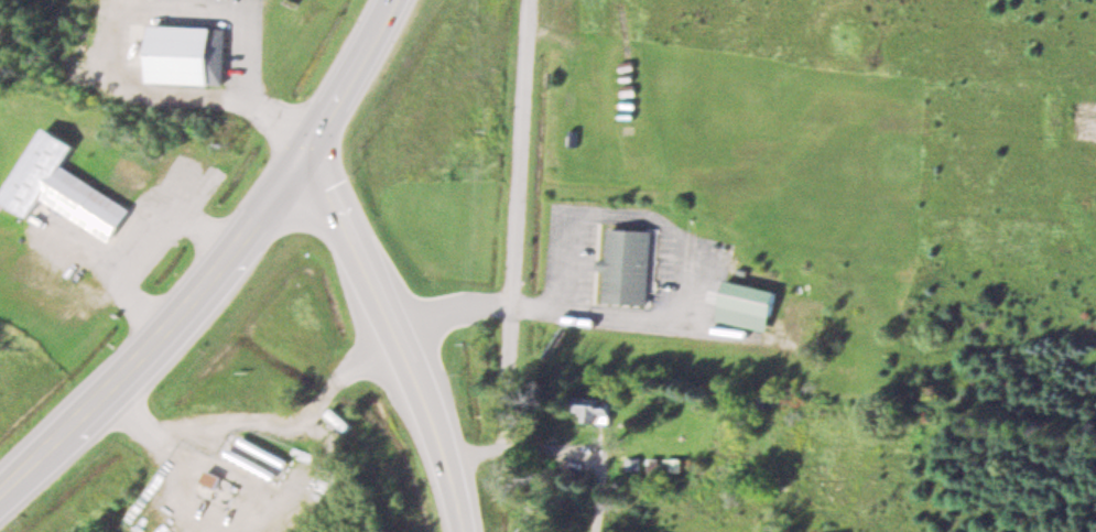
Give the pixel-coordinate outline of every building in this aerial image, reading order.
[(226,26),(154,25),(153,83),(225,84),(226,26)] [(2,200),(40,222),(49,206),(114,243),(134,208),(64,167),(78,144),(45,125),(2,200)] [(608,259),(601,259),(600,271),(607,272),(605,302),(650,304),(654,231),(610,228),(608,259)] [(720,319),(772,331),(781,291),(728,280),(720,319)] [(615,397),(583,397),(583,424),(615,424),(615,397)] [(347,432),(353,425),(332,409),(327,415),(347,432)] [(684,458),(668,458),(668,471),(684,471),(684,458)]
